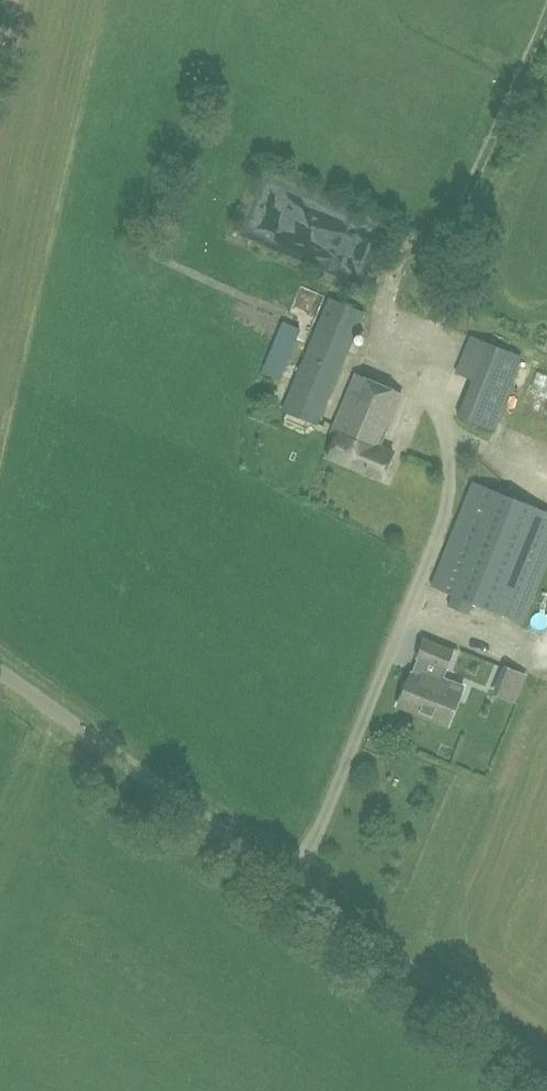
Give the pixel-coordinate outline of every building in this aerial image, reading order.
[(273,189),(258,210),(277,224),(292,203),(273,189)] [(283,409),(317,423),(364,312),(329,298),(283,409)] [(257,367),(274,374),(289,337),(273,330),(257,367)] [(520,355),(471,335),(455,373),(472,380),(457,416),(490,430),(520,355)] [(337,433),(326,458),(380,480),(391,453),(378,447),(399,396),(355,377),(332,431),(337,433)] [(546,415),(546,395),(527,388),(521,406),(546,415)] [(546,561),(546,511),(473,482),(431,586),(453,594),(448,605),(469,613),(473,603),(522,622),(546,561)] [(502,720),(530,728),(543,686),(546,687),(546,684),(546,616),(543,629),(539,628),(523,678),(515,676),(502,720)] [(449,644),(452,637),(430,628),(426,640),(423,639),(415,657),(445,669),(452,651),(446,649),(448,643),(449,644)] [(397,705),(447,725),(460,692),(446,687),(449,680),(422,670),(420,676),(410,672),(397,705)]
